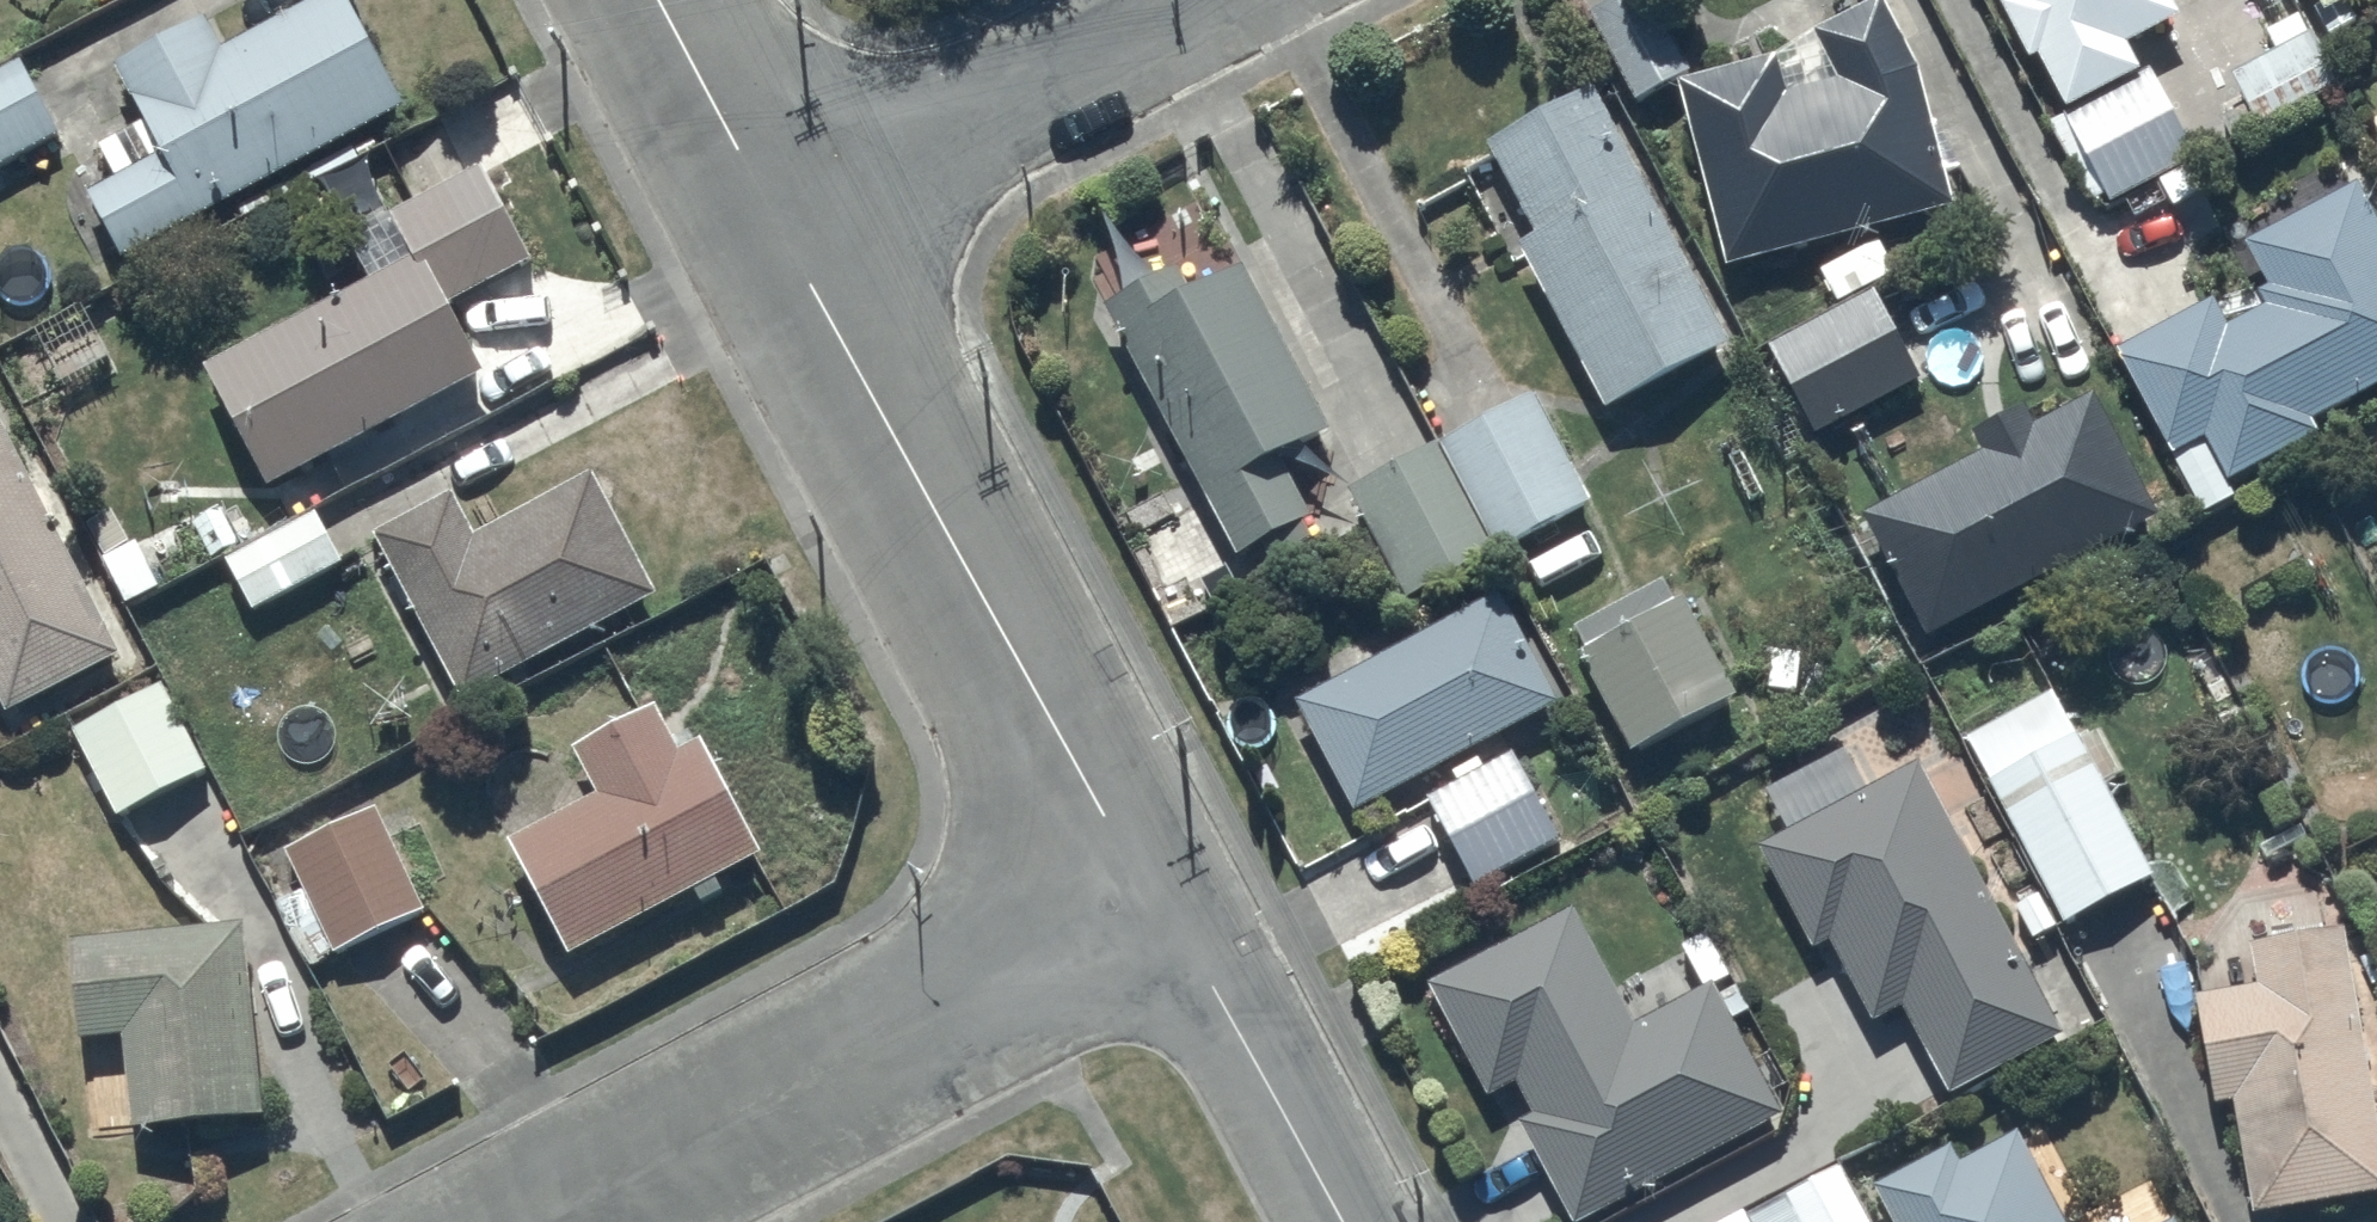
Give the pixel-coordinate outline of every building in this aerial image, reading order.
[(123,253),(408,98),(353,0),(301,0),(223,40),(208,11),(117,58),(146,115),(100,139),(116,171),(89,186),(123,253)] [(1588,8),(1635,94),(1688,65),(1653,0),(1602,0),(1588,8)] [(1679,76),(1727,260),(1951,202),(1909,37),(1890,0),(1869,0),(1818,25),(1840,70),(1787,86),(1777,52),(1679,76)] [(2030,53),(2042,47),(2068,99),(2141,62),(2127,34),(2179,7),(2175,0),(2003,0),(2030,53)] [(2335,78),(2298,11),(2267,27),(2278,46),(2232,71),(2259,120),(2335,78)] [(60,132),(21,56),(0,66),(0,162),(60,132)] [(2196,151),(2151,66),(2049,119),(2090,196),(2106,187),(2112,199),(2157,176),(2170,202),(2197,187),(2182,158),(2196,151)] [(1729,335),(1593,79),(1489,137),(1538,230),(1520,240),(1531,262),(1483,287),(1526,368),(1577,341),(1607,399),(1729,335)] [(350,235),(371,276),(206,362),(266,480),(359,431),(376,465),(440,431),(422,398),(483,367),(448,299),(532,256),(484,165),(392,213),(350,235)] [(2204,509),(2236,492),(2227,476),(2320,426),(2313,414),(2376,380),(2376,215),(2357,178),(2248,237),(2271,280),(2258,287),(2266,302),(2228,322),(2213,294),(2116,346),(2204,509)] [(1329,419),(1240,260),(1192,283),(1179,259),(1106,301),(1238,553),(1259,538),(1270,557),(1314,531),(1301,509),(1308,505),(1276,449),(1329,419)] [(1771,336),(1815,428),(1920,377),(1876,285),(1771,336)] [(1864,510),(1926,629),(2159,509),(2096,387),(2035,418),(2025,399),(1973,426),(1984,448),(1864,510)] [(1348,481),(1406,592),(1587,499),(1530,388),(1348,481)] [(4,705),(122,649),(0,416),(0,697),(4,705)] [(452,487),(375,527),(461,689),(655,589),(591,468),(474,529),(452,487)] [(315,507),(228,556),(254,604),(342,556),(315,507)] [(1595,655),(1588,658),(1633,742),(1732,689),(1682,594),(1677,597),(1665,574),(1577,621),(1595,655)] [(1297,697),(1355,805),(1556,699),(1499,590),(1297,697)] [(161,677),(72,726),(118,810),(207,761),(161,677)] [(2053,686),(1967,733),(2046,886),(2017,901),(2035,935),(2153,873),(2106,781),(2125,771),(2100,723),(2078,734),(2053,686)] [(510,834),(570,949),(692,885),(698,898),(722,885),(715,871),(761,847),(702,735),(680,746),(654,698),(573,741),(597,788),(510,834)] [(1511,748),(1427,795),(1477,878),(1560,829),(1511,748)] [(2062,1028),(1918,756),(1759,840),(1814,943),(1830,934),(1873,1016),(1903,1001),(1949,1088),(2062,1028)] [(376,801),(284,844),(299,876),(274,888),(309,962),(424,904),(376,801)] [(1634,1020),(1574,904),(1429,977),(1489,1093),(1516,1079),(1532,1110),(1520,1116),(1571,1216),(1781,1108),(1732,1013),(1749,1004),(1737,982),(1719,991),(1714,979),(1634,1020)] [(244,918),(71,936),(81,1034),(123,1030),(132,1123),(264,1110),(244,918)] [(2343,922),(2250,939),(2253,954),(2199,964),(2204,989),(2196,990),(2216,1100),(2233,1096),(2253,1209),(2376,1186),(2376,1105),(2343,922)] [(1873,1182),(1895,1221),(2069,1221),(2017,1126),(1958,1158),(1949,1142),(1873,1182)] [(1752,1221),(1871,1221),(1840,1161),(1813,1175),(1816,1181),(1748,1215),(1752,1221)]
